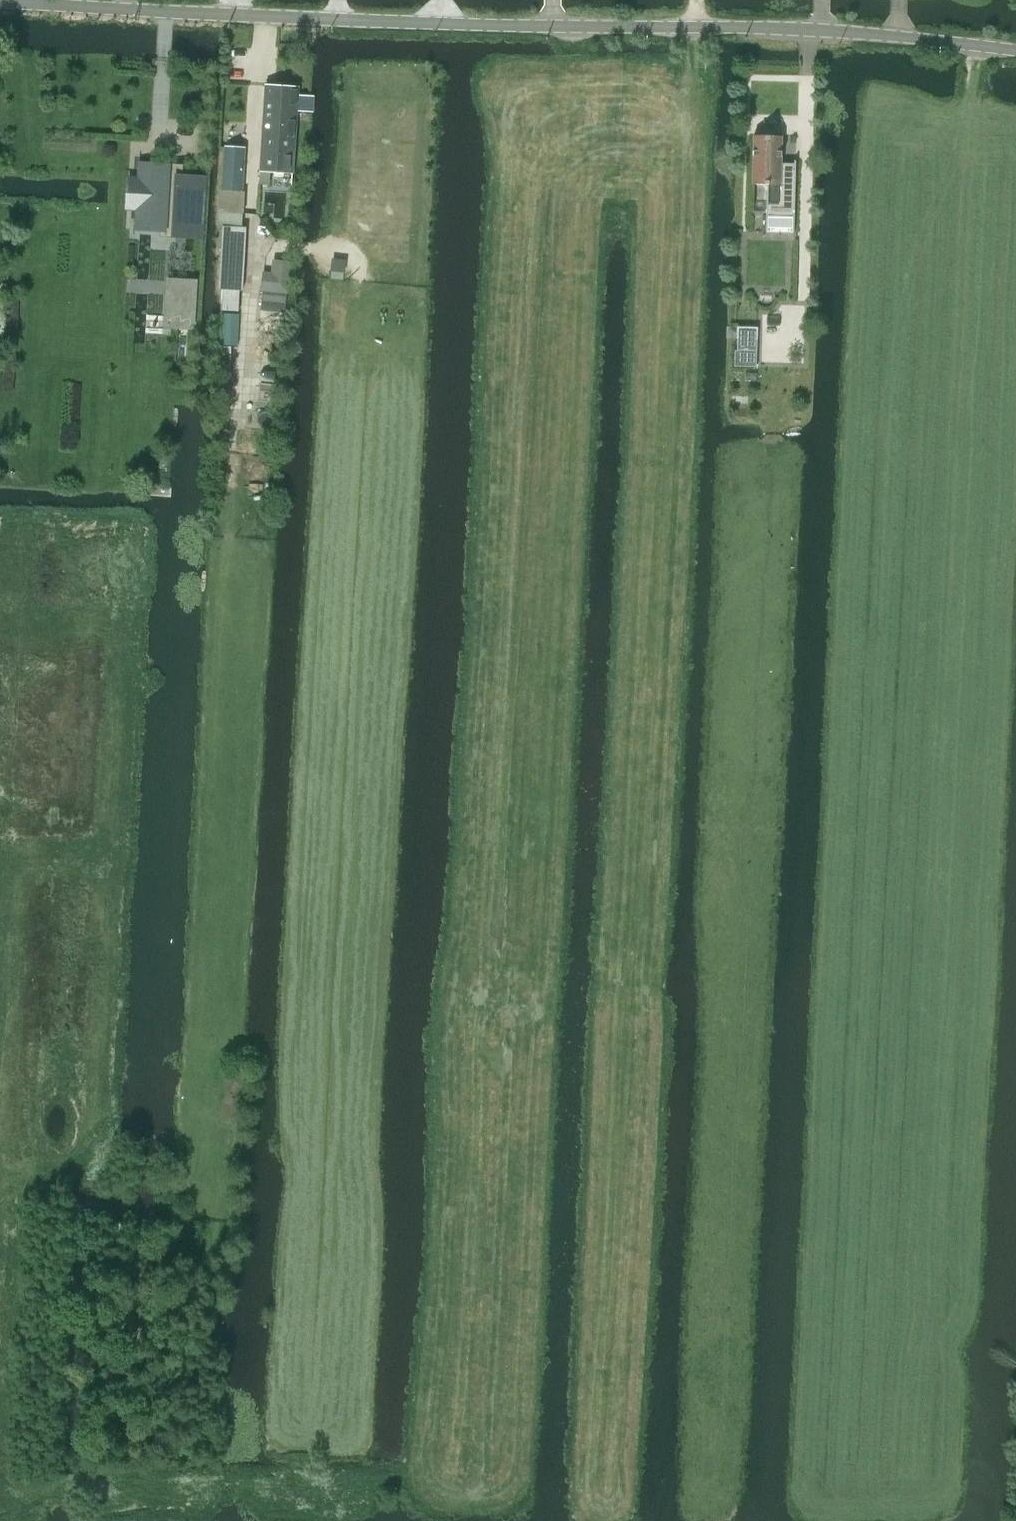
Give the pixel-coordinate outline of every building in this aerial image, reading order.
[(260,173),(259,184),(269,185),(270,173),(270,172),(292,173),(297,107),(304,108),(304,111),(309,111),(310,108),(312,108),(313,108),(314,97),(309,97),(298,96),(298,88),(266,86),(260,173)] [(781,162),(782,135),(754,134),(752,183),(767,184),(765,231),(794,232),(796,160),(794,160),(794,163),(781,162)] [(222,177),(222,191),(243,192),(243,178),(245,179),(246,149),(225,148),(224,178),(222,177)] [(127,175),(125,210),(135,210),(134,230),(161,232),(161,236),(204,238),(208,175),(184,174),(184,163),(138,161),(137,176),(127,175)] [(222,224),(220,288),(242,289),(246,227),(241,227),(241,225),(222,224)] [(262,278),(261,291),(262,291),(286,293),(288,293),(291,261),(279,260),(277,279),(262,278)] [(166,277),(164,302),(172,303),(171,328),(195,330),(197,279),(166,277)] [(734,350),(734,366),(756,367),(756,351),(757,339),(737,339),(737,351),(734,350)]
